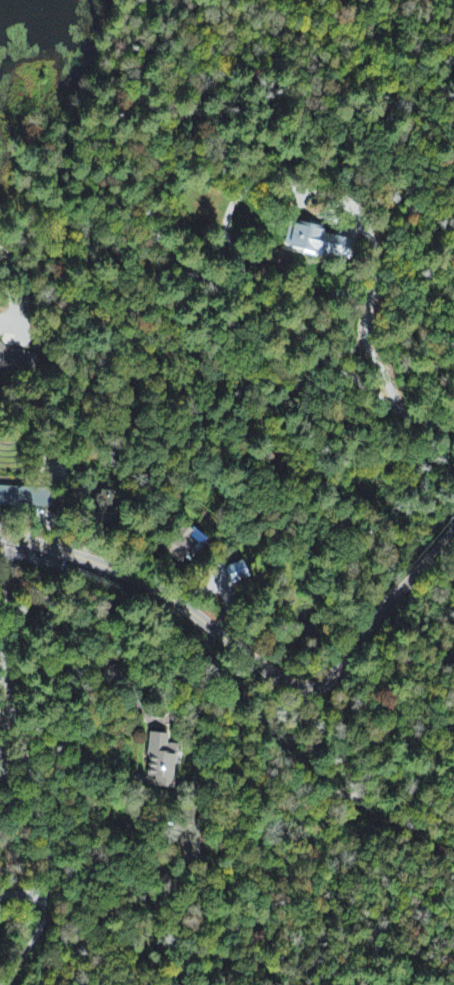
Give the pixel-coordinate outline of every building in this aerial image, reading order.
[(286,250),(303,252),(302,257),(321,260),(322,257),(349,261),(351,242),(322,237),(323,229),(290,224),(286,250)] [(37,372),(39,352),(5,348),(0,343),(0,369),(37,372)] [(15,503),(15,512),(31,513),(31,504),(52,504),(52,487),(0,485),(0,502),(15,503)] [(226,571),(232,588),(250,581),(244,564),(226,571)] [(154,790),(174,791),(177,748),(167,747),(168,738),(151,736),(147,780),(155,781),(154,790)]
